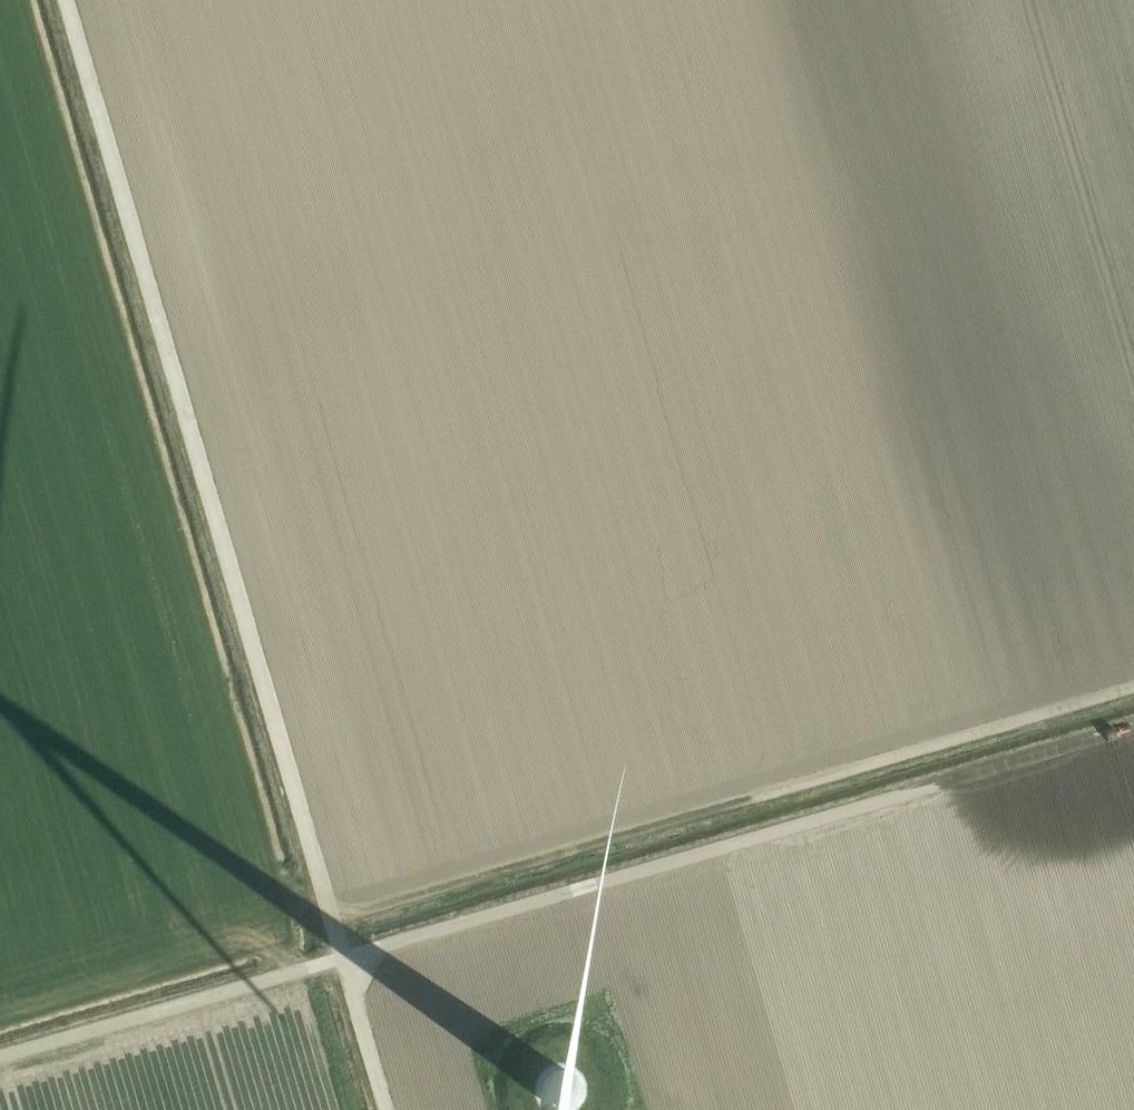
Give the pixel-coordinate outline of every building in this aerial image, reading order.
[(584,1089),(583,1086),(583,1084),(582,1081),(581,1078),(579,1076),(578,1074),(576,1072),(573,1070),(571,1069),(568,1068),(566,1067),(563,1067),(560,1067),(557,1067),(554,1068),(552,1069),(549,1070),(547,1072),(545,1074),(543,1076),(542,1078),(541,1081),(540,1084),(539,1086),(539,1089),(539,1092),(540,1095),(541,1097),(542,1100),(543,1102),(545,1104),(547,1106),(549,1108),(552,1109),(554,1109),(569,1109),(571,1109),(573,1108),(576,1106),(578,1104),(579,1102),(581,1100),(582,1097),(583,1095),(583,1092),(584,1089)]
